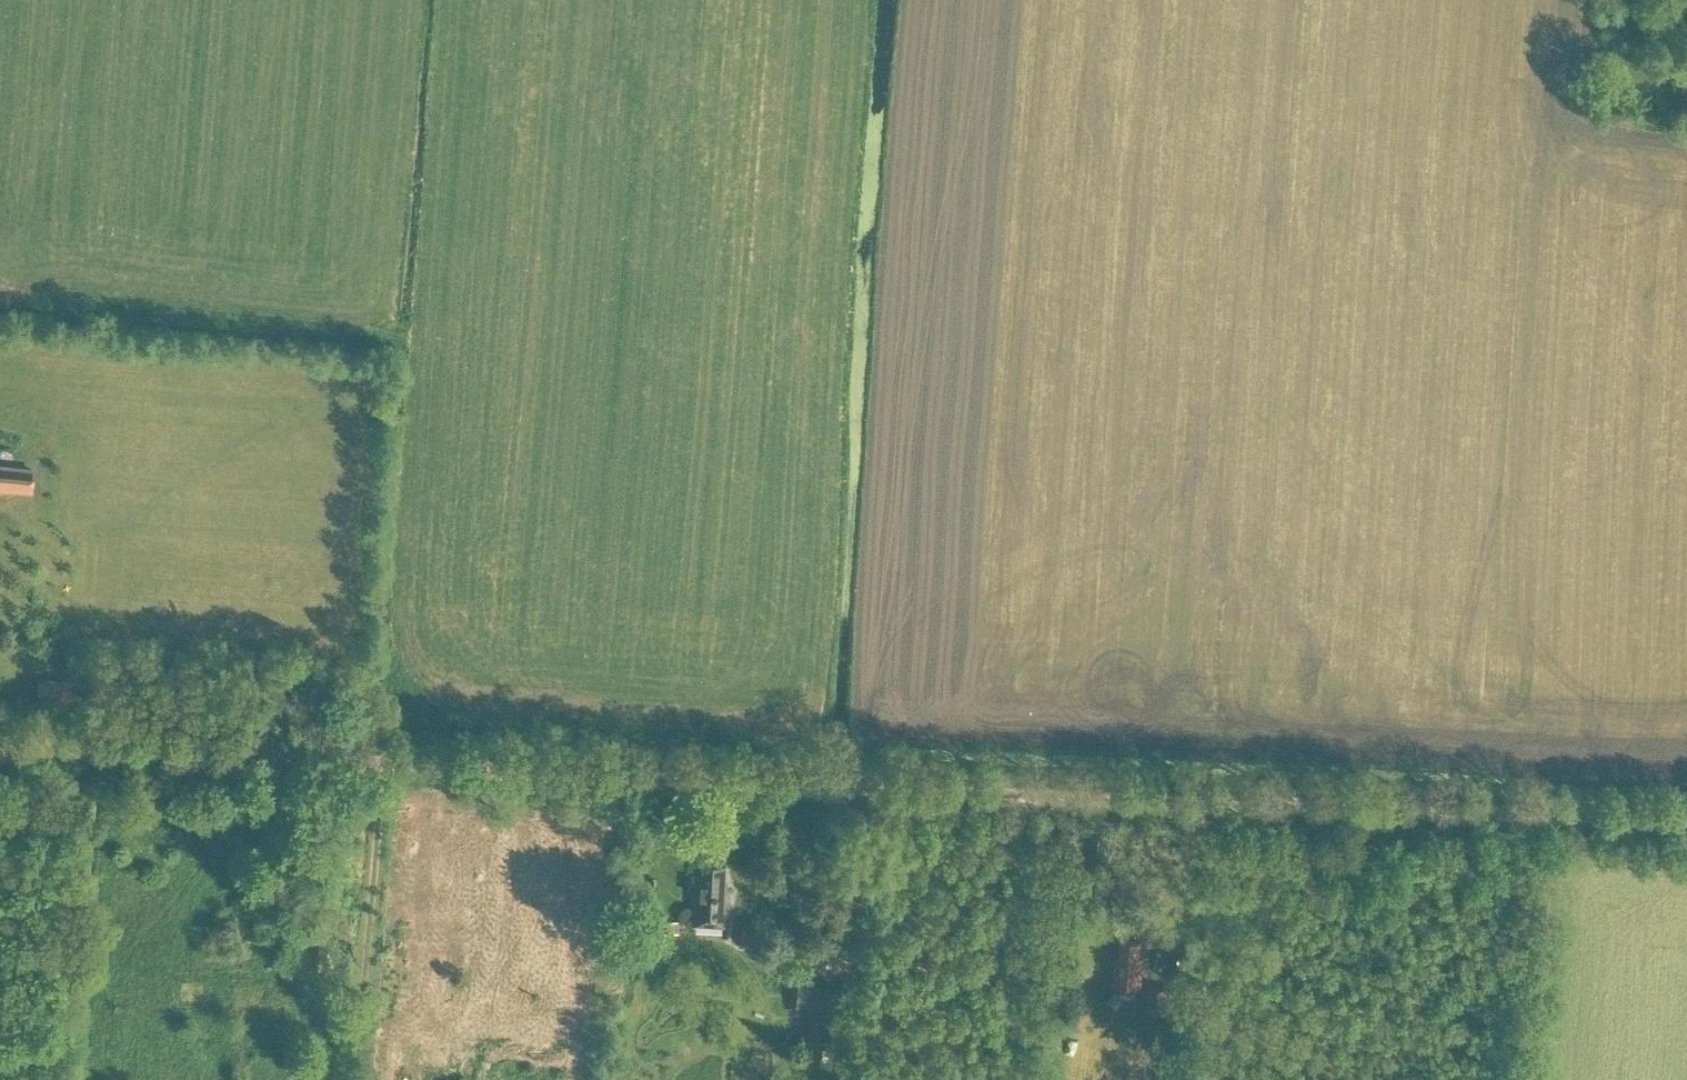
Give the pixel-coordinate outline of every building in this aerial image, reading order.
[(366,371),(364,388),(377,389),(379,372),(366,371)] [(32,493),(35,467),(0,463),(0,489),(32,493)] [(72,677),(38,677),(38,704),(73,704),(72,677)] [(692,923),(728,924),(730,889),(724,889),(726,864),(696,862),(692,923)] [(650,932),(679,933),(680,921),(651,920),(650,932)] [(1112,987),(1139,989),(1142,957),(1138,957),(1139,939),(1120,938),(1119,955),(1115,955),(1112,987)] [(834,1050),(835,1042),(840,989),(816,986),(817,980),(800,978),(796,1011),(811,1012),(807,1047),(834,1050)] [(1146,1012),(1166,1014),(1168,988),(1147,987),(1146,1012)]
